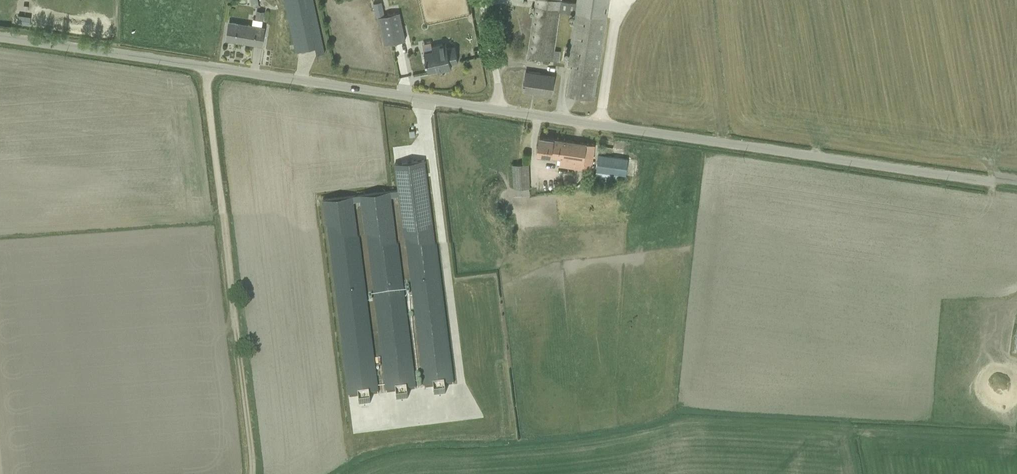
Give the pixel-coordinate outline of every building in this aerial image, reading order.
[(316,0),(286,0),(296,51),(325,45),(316,0)] [(557,0),(534,0),(526,45),(548,49),(557,0)] [(608,0),(579,0),(564,90),(592,95),(608,0)] [(401,9),(378,14),(384,42),(406,37),(401,9)] [(224,37),(262,42),(265,22),(227,17),(224,37)] [(428,67),(456,60),(450,39),(422,47),(428,67)] [(521,88),(551,92),(554,71),(524,67),(521,88)] [(589,166),(593,141),(539,132),(536,150),(559,154),(558,161),(589,166)] [(628,155),(599,150),(595,176),(609,179),(618,176),(625,171),(628,155)] [(424,158),(393,161),(421,393),(452,389),(424,158)] [(529,192),(527,162),(511,162),(514,193),(529,192)] [(388,187),(359,191),(383,396),(411,393),(388,187)]
